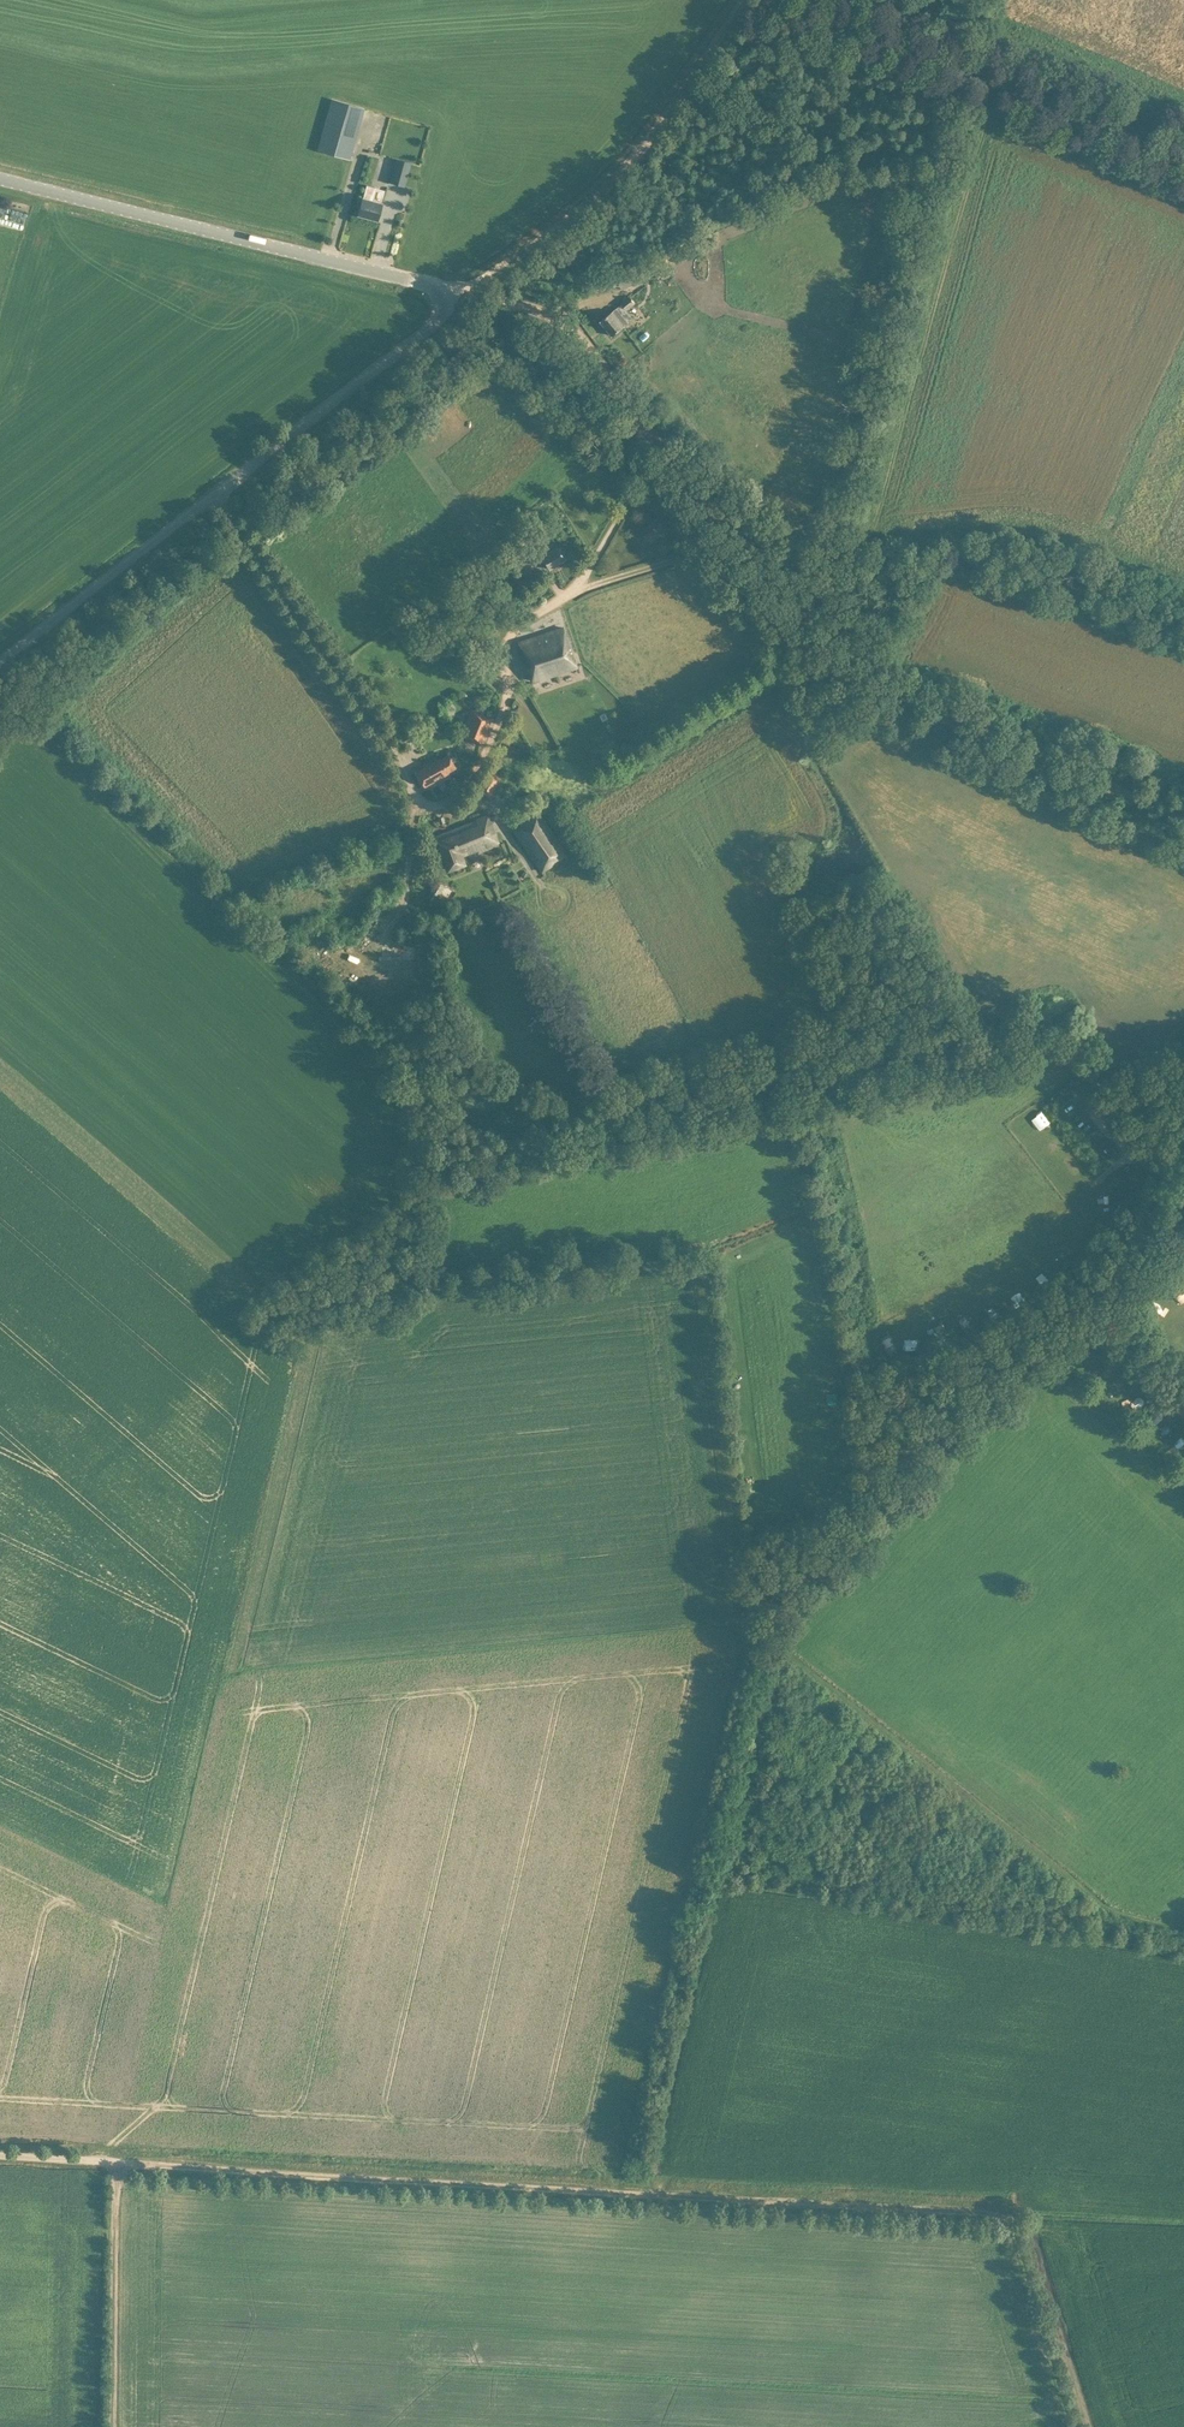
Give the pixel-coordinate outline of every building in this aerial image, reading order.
[(364,107),(332,98),(318,149),(350,158),(364,107)] [(392,180),(391,182),(405,186),(411,163),(407,161),(397,159),(392,180)] [(366,184),(358,214),(377,219),(382,203),(371,200),(375,187),(366,184)] [(622,289),(647,278),(643,268),(655,262),(652,256),(645,259),(644,258),(637,261),(638,265),(616,274),(622,289)] [(627,309),(636,303),(631,296),(622,303),(627,309)] [(612,336),(622,328),(628,323),(616,308),(600,321),(612,336)] [(663,527),(658,521),(653,524),(653,523),(641,531),(648,539),(659,531),(658,530),(663,527)] [(538,552),(542,559),(549,569),(565,559),(545,527),(538,531),(543,540),(542,540),(546,547),(538,552)] [(531,681),(576,667),(563,628),(518,642),(531,681)] [(491,716),(472,708),(460,735),(479,744),(491,716)] [(455,767),(447,753),(416,771),(424,786),(448,772),(447,771),(455,767)] [(519,821),(511,829),(541,872),(569,854),(567,852),(564,846),(567,844),(562,836),(561,837),(541,809),(539,810),(537,808),(533,811),(519,821)] [(447,869),(459,865),(464,863),(462,855),(497,841),(487,815),(434,837),(447,869)] [(581,837),(571,844),(572,847),(576,854),(577,855),(588,848),(581,837)] [(433,901),(437,894),(438,895),(444,885),(435,881),(430,890),(431,891),(427,897),(433,901)] [(367,954),(395,919),(380,907),(351,942),(367,954)] [(1077,1156),(1068,1164),(1076,1173),(1085,1166),(1077,1156)] [(907,1338),(911,1349),(921,1345),(917,1334),(907,1338)] [(828,1392),(828,1404),(839,1403),(839,1392),(828,1392)]
